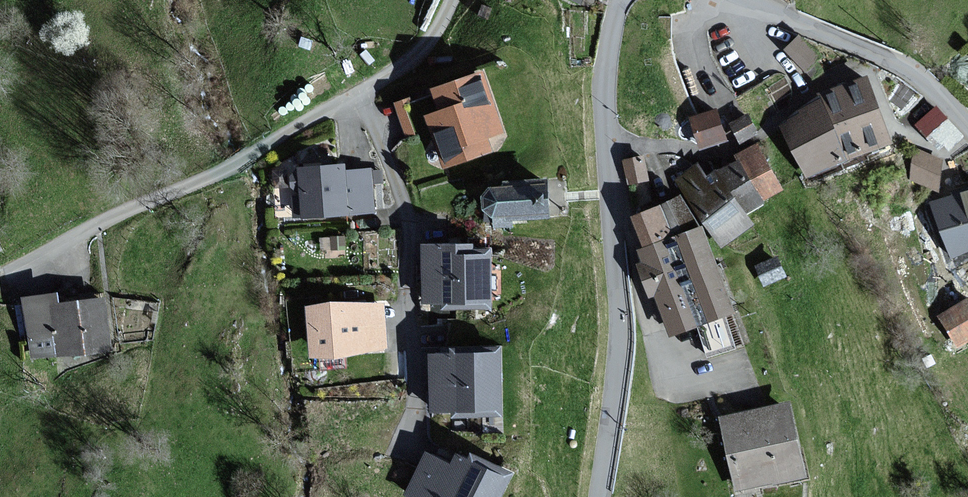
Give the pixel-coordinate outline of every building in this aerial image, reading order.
[(503,133),(481,71),(429,88),(437,111),(422,116),(441,169),(490,152),(485,139),(503,133)] [(891,143),(865,78),(821,95),(847,160),(891,143)] [(411,94),(399,96),(403,131),(415,129),(411,94)] [(808,179),(847,160),(821,95),(780,126),(808,179)] [(963,137),(934,109),(916,127),(945,155),(963,137)] [(726,139),(717,110),(691,118),(700,147),(726,139)] [(758,134),(748,114),(728,125),(739,145),(758,134)] [(706,175),(698,163),(675,178),(720,247),(754,225),(747,214),(765,203),(763,200),(783,187),(755,144),(736,156),(737,158),(717,171),(715,169),(706,175)] [(649,182),(643,157),(620,163),(626,187),(649,182)] [(373,211),(370,169),(345,171),(344,163),(297,167),(302,217),(373,211)] [(550,218),(548,179),(503,181),(503,187),(489,187),(481,196),(482,210),(493,218),(493,228),(513,227),(513,221),(550,218)] [(931,204),(952,256),(967,249),(967,189),(931,204)] [(707,356),(743,343),(700,227),(693,229),(681,198),(630,216),(642,248),(638,250),(642,261),(636,263),(649,298),(655,296),(670,337),(696,327),(707,356)] [(472,245),(423,245),(423,302),(443,302),(443,309),(490,309),(490,249),(472,249),(472,245)] [(109,348),(102,299),(58,305),(56,294),(26,298),(34,358),(109,348)] [(967,299),(936,318),(957,351),(967,344),(967,300),(967,299)] [(385,351),(382,303),(306,308),(307,318),(308,334),(309,357),(350,355),(350,353),(385,351)] [(501,416),(500,349),(452,349),(452,355),(431,355),(431,411),(453,411),(453,417),(501,416)] [(804,479),(788,405),(721,419),(736,493),(804,479)] [(510,474),(471,455),(468,460),(456,455),(451,466),(426,454),(406,496),(409,496),(499,496),(510,474)]
